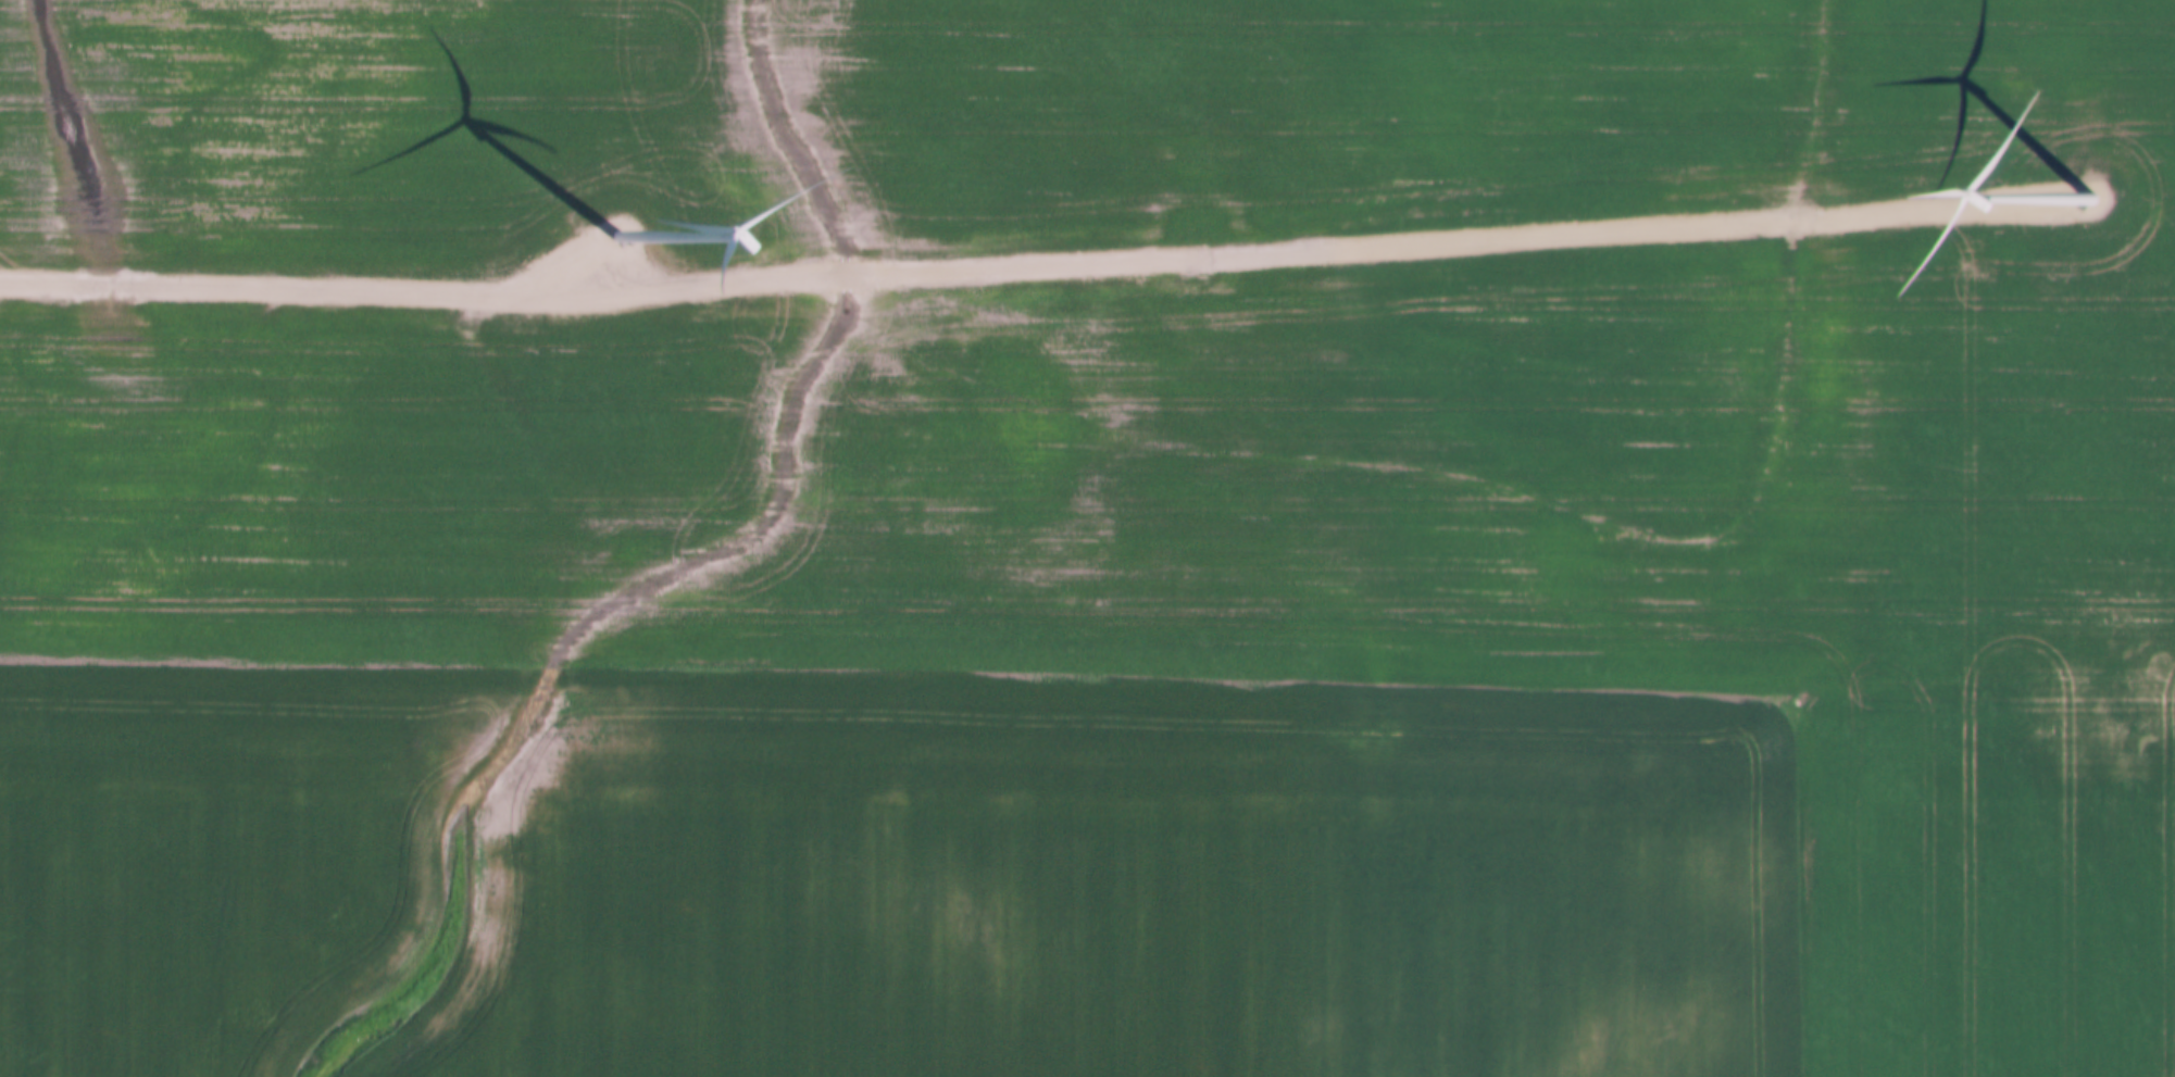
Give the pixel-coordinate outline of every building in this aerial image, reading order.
[(624,241),(624,231),(606,231),(606,241),(624,241)]
